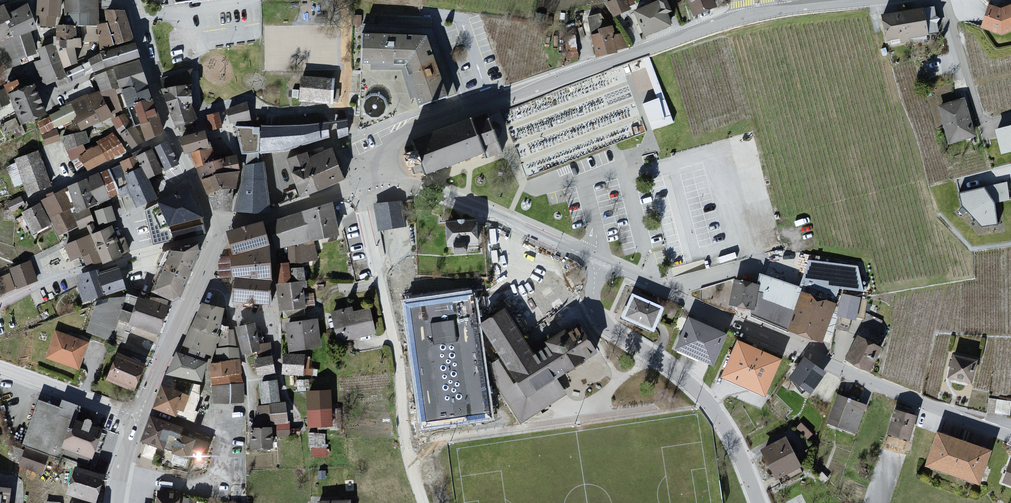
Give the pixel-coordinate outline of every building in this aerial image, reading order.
[(37,24),(62,26),(64,0),(40,0),(37,24)] [(98,0),(65,0),(64,28),(98,28),(99,28),(98,0)] [(175,9),(240,0),(173,0),(175,9)] [(608,6),(613,20),(631,13),(625,0),(622,0),(608,6)] [(695,20),(718,10),(713,0),(686,0),(695,20)] [(667,1),(635,15),(646,41),(674,29),(669,17),(673,15),(667,1)] [(32,36),(36,34),(28,6),(8,16),(4,9),(0,10),(0,57),(5,68),(35,56),(32,36)] [(989,6),(982,31),(1003,37),(1010,34),(1010,9),(1002,12),(989,6)] [(936,9),(883,18),(888,47),(941,37),(936,9)] [(99,28),(98,28),(101,49),(116,49),(133,42),(124,15),(105,15),(106,27),(99,28)] [(600,37),(593,39),(598,57),(628,49),(623,34),(616,36),(614,28),(599,32),(600,37)] [(57,29),(58,42),(72,42),(72,29),(57,29)] [(426,39),(362,38),(361,69),(405,71),(418,110),(449,99),(426,39)] [(57,53),(65,71),(78,67),(76,52),(81,50),(81,42),(73,42),(72,42),(58,42),(57,53)] [(135,46),(101,55),(102,57),(90,61),(96,73),(105,70),(138,60),(135,46)] [(41,63),(34,66),(45,89),(66,79),(60,66),(52,47),(38,52),(41,63)] [(93,74),(89,64),(66,75),(70,84),(93,74)] [(139,64),(113,71),(126,109),(133,107),(153,102),(139,64)] [(192,72),(162,81),(163,97),(177,131),(197,123),(192,109),(191,88),(192,72)] [(335,81),(301,78),(299,104),(333,107),(335,81)] [(95,79),(61,95),(67,109),(71,107),(100,94),(95,79)] [(34,88),(8,98),(21,128),(47,118),(34,88)] [(100,94),(71,107),(77,119),(75,121),(81,133),(113,119),(100,94)] [(666,96),(644,104),(653,129),(675,121),(666,96)] [(965,101),(939,109),(950,146),(976,138),(965,101)] [(153,102),(133,107),(146,143),(165,136),(153,102)] [(247,105),(226,111),(230,126),(251,123),(247,105)] [(77,119),(71,107),(67,109),(50,117),(50,119),(55,131),(75,121),(77,119)] [(219,114),(207,117),(210,132),(222,129),(219,114)] [(118,118),(107,124),(114,134),(117,138),(119,137),(127,132),(118,118)] [(50,119),(38,124),(43,136),(55,131),(50,119)] [(487,120),(413,147),(426,182),(500,156),(487,120)] [(261,129),(235,127),(242,157),(247,157),(235,215),(254,217),(271,212),(265,165),(260,164),(261,156),(285,155),(331,140),(334,140),(337,140),(350,138),(347,124),(335,126),(336,131),(332,131),(329,132),(328,127),(262,127),(261,129)] [(127,132),(119,137),(129,152),(143,143),(133,128),(127,132)] [(998,133),(1003,151),(1010,149),(1010,130),(998,133)] [(57,132),(42,139),(46,149),(62,144),(57,132)] [(87,133),(63,139),(66,153),(83,147),(89,145),(87,133)] [(205,133),(180,140),(185,156),(191,155),(210,150),(205,133)] [(100,147),(111,162),(127,152),(117,138),(114,134),(97,144),(100,147)] [(168,144),(153,151),(164,173),(179,165),(168,144)] [(83,147),(66,153),(76,162),(87,153),(83,147)] [(87,153),(76,162),(88,173),(111,162),(100,147),(87,153)] [(210,150),(191,155),(196,170),(216,163),(212,149),(210,150)] [(153,151),(136,159),(141,171),(147,182),(165,176),(164,173),(153,151)] [(307,154),(287,162),(301,199),(344,182),(332,151),(309,160),(307,154)] [(40,153),(15,162),(27,197),(52,188),(40,153)] [(136,159),(120,165),(125,178),(127,177),(141,171),(136,159)] [(222,160),(222,161),(227,175),(240,174),(237,159),(222,160)] [(216,163),(196,170),(201,183),(227,175),(222,161),(216,163)] [(109,171),(99,175),(109,200),(119,195),(109,171)] [(136,211),(157,202),(147,182),(141,171),(127,177),(129,186),(126,187),(136,211)] [(236,192),(240,174),(227,175),(201,183),(207,198),(221,193),(235,192),(236,192)] [(99,175),(66,190),(74,217),(89,211),(110,202),(109,200),(99,175)] [(1005,184),(959,194),(963,208),(983,229),(999,227),(996,206),(1003,206),(1010,202),(1005,184)] [(189,189),(158,205),(169,229),(170,228),(198,221),(203,220),(189,189)] [(66,190),(42,204),(52,226),(59,239),(78,230),(74,217),(66,190)] [(221,193),(207,198),(214,215),(233,215),(235,192),(221,193)] [(22,195),(7,200),(10,208),(25,203),(22,195)] [(42,204),(22,217),(32,238),(52,226),(42,204)] [(332,205),(303,215),(311,243),(340,237),(332,205)] [(403,205),(377,208),(380,232),(406,228),(403,205)] [(112,208),(95,214),(100,228),(116,222),(112,208)] [(89,211),(74,217),(78,230),(79,232),(96,224),(89,211)] [(300,216),(268,225),(276,250),(305,242),(300,216)] [(170,228),(173,240),(200,237),(198,221),(170,228)] [(476,221),(446,223),(448,248),(478,246),(476,221)] [(227,235),(233,256),(269,246),(263,225),(227,235)] [(110,230),(91,237),(102,264),(103,266),(131,253),(125,240),(118,243),(110,230)] [(91,237),(65,248),(72,262),(81,259),(86,269),(102,264),(91,237)] [(199,245),(171,252),(153,294),(174,302),(180,300),(198,257),(201,253),(199,245)] [(271,284),(269,246),(233,256),(230,257),(232,280),(235,281),(271,284)] [(302,250),(289,250),(289,265),(303,265),(302,250)] [(31,263),(10,271),(11,275),(17,291),(39,283),(31,263)] [(289,265),(274,266),(276,287),(291,285),(289,265)] [(98,271),(76,277),(85,306),(125,290),(118,273),(100,277),(98,271)] [(11,275),(0,279),(0,296),(1,298),(17,291),(11,275)] [(271,284),(235,281),(233,302),(269,306),(271,284)] [(757,287),(735,283),(730,308),(752,313),(757,287)] [(291,285),(276,287),(279,314),(305,311),(302,284),(291,285)] [(473,291),(403,301),(407,332),(431,329),(433,344),(457,341),(455,326),(464,325),(464,320),(476,318),(473,291)] [(836,306),(801,294),(788,332),(824,344),(836,306)] [(838,318),(858,322),(863,297),(842,294),(838,318)] [(665,311),(633,298),(623,322),(655,335),(665,311)] [(169,310),(136,299),(110,300),(108,304),(95,308),(87,334),(150,359),(169,310)] [(224,311),(201,305),(183,348),(212,358),(224,311)] [(489,343),(475,351),(521,425),(568,396),(558,381),(598,356),(580,328),(535,355),(507,309),(479,326),(489,343)] [(352,310),(331,314),(337,346),(373,340),(369,314),(353,316),(352,310)] [(727,336),(688,320),(675,351),(714,368),(727,336)] [(318,321),(285,325),(289,354),(321,350),(318,321)] [(255,327),(236,329),(243,359),(259,355),(259,360),(272,358),(271,346),(258,346),(255,327)] [(54,332),(44,360),(79,373),(89,345),(54,332)] [(229,350),(229,335),(221,334),(216,351),(214,365),(238,363),(237,350),(229,350)] [(880,350),(857,340),(847,362),(870,372),(880,350)] [(782,362),(738,343),(722,379),(766,398),(782,362)] [(207,364),(177,354),(167,377),(201,385),(207,364)] [(305,358),(284,356),(281,376),(303,378),(305,358)] [(118,357),(107,383),(134,395),(145,368),(118,357)] [(259,360),(254,361),(258,380),(276,376),(272,358),(259,360)] [(977,363),(955,358),(949,380),(971,385),(977,363)] [(806,362),(791,383),(811,396),(825,376),(806,362)] [(214,365),(209,365),(213,406),(243,404),(240,363),(238,363),(214,365)] [(268,406),(280,405),(278,382),(260,385),(262,407),(268,406)] [(161,388),(153,410),(176,418),(184,396),(161,388)] [(331,392),(305,393),(307,428),(332,427),(331,392)] [(866,409),(838,399),(827,427),(856,437),(866,409)] [(60,412),(39,404),(23,446),(26,449),(18,469),(44,478),(52,458),(63,462),(66,452),(91,462),(103,431),(76,421),(80,410),(63,403),(60,412)] [(280,405),(268,406),(271,428),(277,427),(288,426),(286,404),(280,405)] [(917,419),(895,413),(889,437),(911,443),(917,419)] [(149,418),(140,444),(206,466),(213,447),(181,436),(182,430),(149,418)] [(288,426),(277,427),(277,440),(290,439),(288,426)] [(273,431),(251,431),(251,450),(274,449),(273,431)] [(311,456),(327,455),(327,431),(310,432),(311,456)] [(993,453),(937,434),(926,468),(981,488),(993,453)] [(788,441),(762,452),(774,481),(801,469),(788,441)] [(1009,464),(1001,486),(1010,489),(1010,465),(1009,464)] [(76,468),(66,498),(83,502),(97,502),(105,477),(76,468)] [(0,489),(0,502),(9,502),(11,491),(0,489)] [(158,494),(156,502),(179,502),(180,498),(158,494)]
